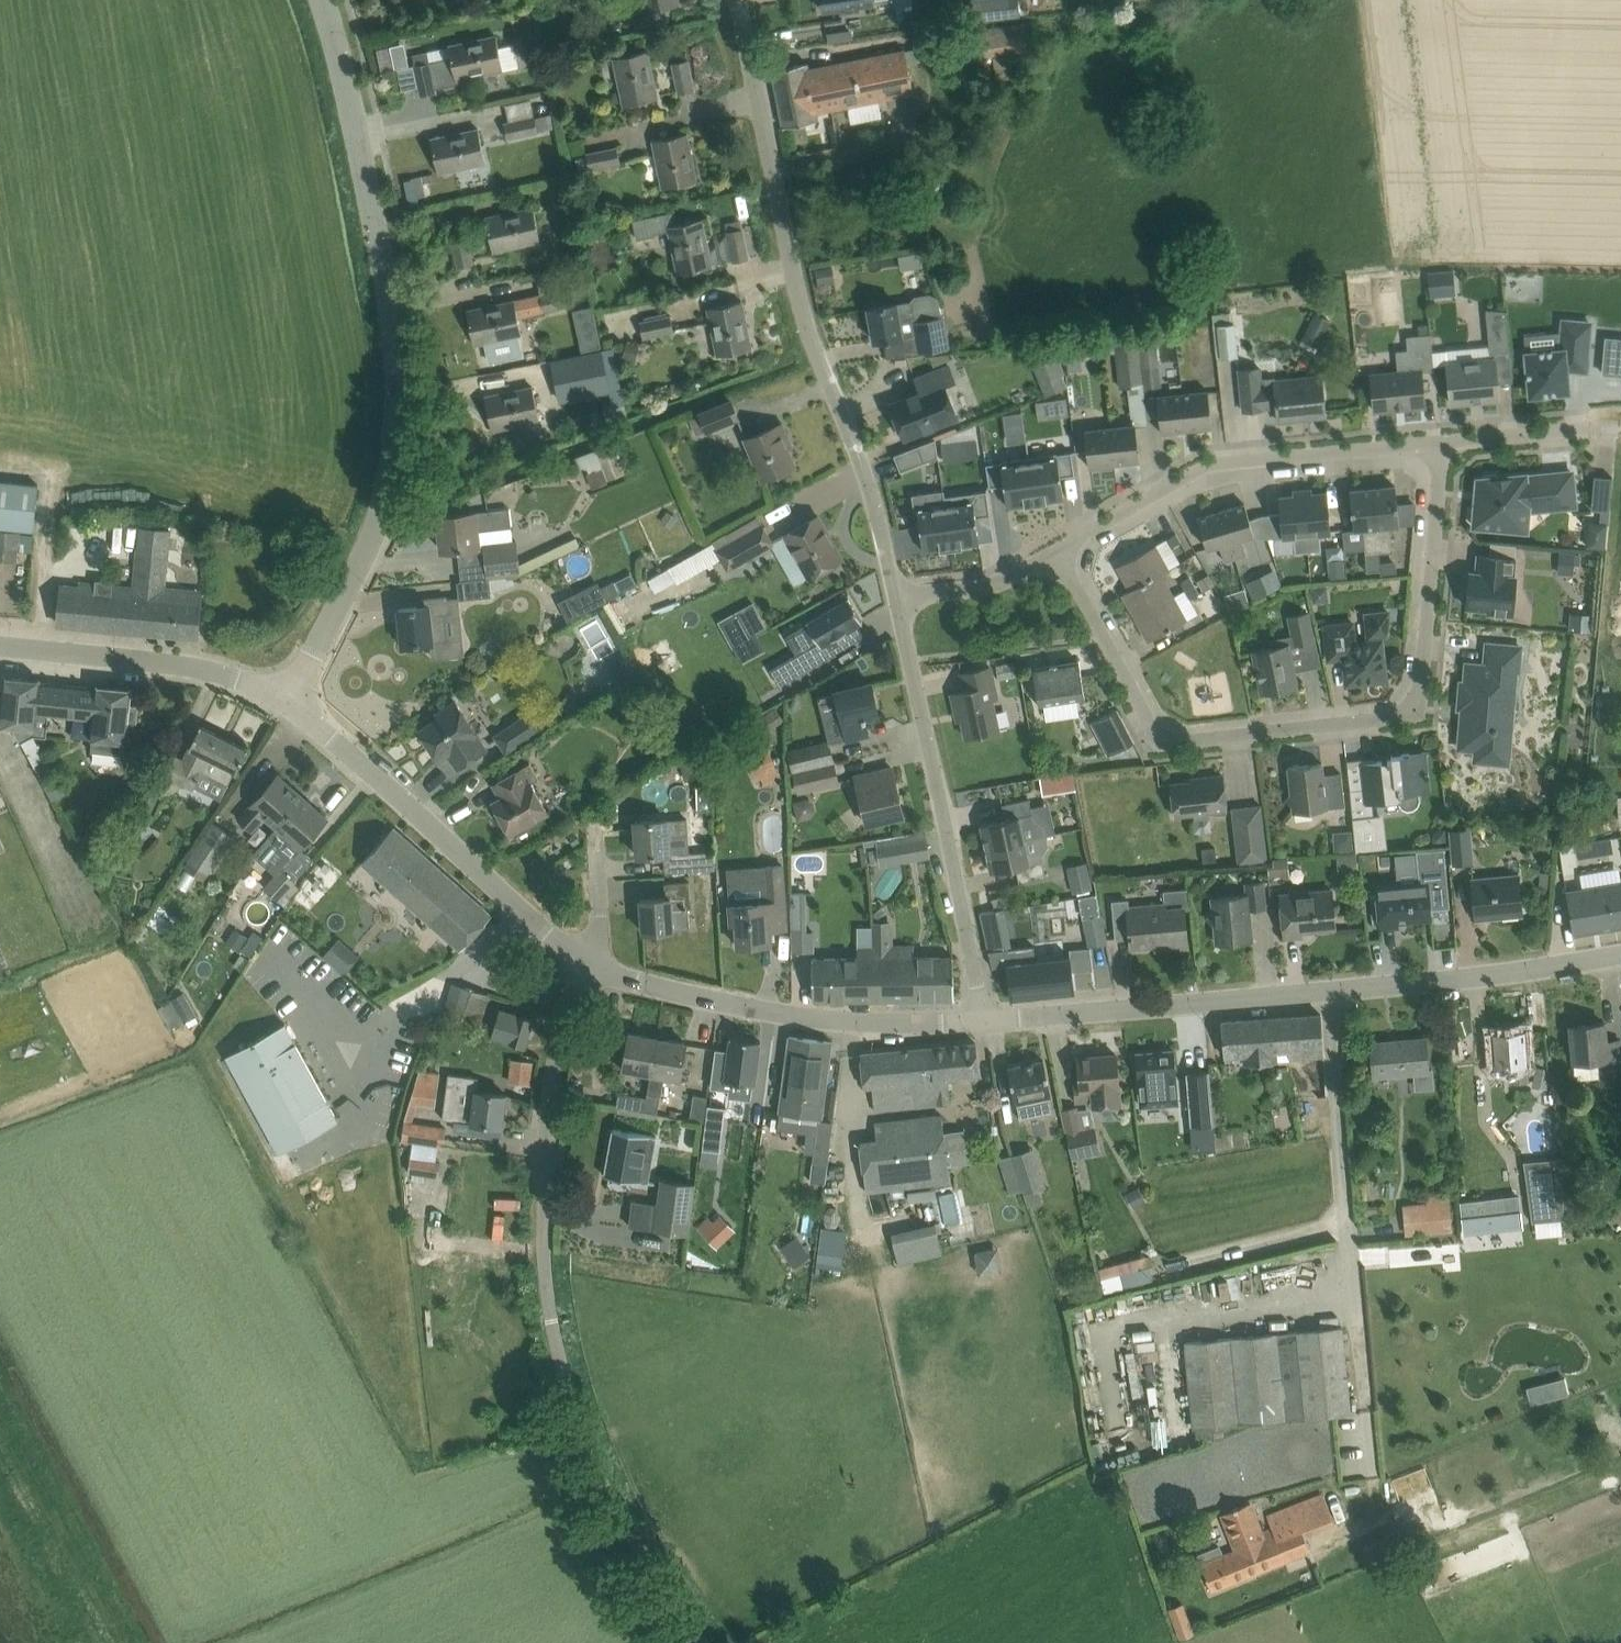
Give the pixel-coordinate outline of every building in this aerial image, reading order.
[(644,8),(635,10),(638,28),(672,22),(669,7),(680,4),(679,0),(642,0),(644,8)] [(874,3),(894,1),(894,0),(821,0),(823,11),(824,11),(824,10),(840,8),(841,13),(860,11),(859,5),(873,3),(873,5),(874,4),(874,3)] [(988,17),(1018,14),(1017,0),(986,0),(988,17)] [(1040,56),(1034,22),(969,32),(973,61),(978,60),(980,71),(997,68),(999,81),(1015,78),(1014,71),(1028,69),(1027,58),(1040,56)] [(456,80),(518,66),(514,45),(499,48),(497,36),(449,46),(451,57),(430,62),(428,52),(413,56),(421,96),(436,93),(435,88),(457,83),(456,80)] [(905,50),(838,64),(842,84),(822,87),(827,110),(914,93),(905,50)] [(615,58),(625,105),(658,98),(648,51),(615,58)] [(407,56),(393,59),(395,68),(409,65),(407,56)] [(673,63),(679,94),(694,91),(688,60),(673,63)] [(842,84),(838,64),(809,70),(808,64),(772,71),(783,127),(816,121),(815,113),(827,110),(822,87),(842,84)] [(548,115),(535,118),(535,119),(538,132),(551,129),(548,115)] [(506,126),(509,141),(538,135),(538,132),(535,119),(506,126)] [(431,139),(438,173),(485,163),(478,129),(431,139)] [(653,140),(663,188),(697,181),(687,133),(653,140)] [(618,149),(585,156),(586,166),(588,173),(621,166),(618,149)] [(585,156),(575,159),(577,168),(586,166),(585,156)] [(650,184),(660,183),(656,156),(647,157),(650,184)] [(937,195),(944,187),(937,179),(929,187),(937,195)] [(486,217),(493,251),(542,241),(535,207),(486,217)] [(676,214),(635,222),(639,241),(658,237),(658,234),(669,232),(678,273),(712,266),(712,263),(709,252),(702,219),(678,224),(676,214)] [(741,221),(726,224),(734,262),(749,259),(741,221)] [(452,237),(458,267),(473,264),(467,233),(452,237)] [(924,267),(922,251),(899,255),(902,271),(924,267)] [(833,266),(815,269),(818,284),(835,282),(833,266)] [(587,267),(573,269),(575,282),(589,280),(587,267)] [(1456,292),(1454,281),(1429,284),(1431,295),(1456,292)] [(571,289),(540,295),(543,312),(574,305),(571,289)] [(891,341),(891,338),(892,338),(892,339),(910,336),(913,353),(921,352),(949,347),(943,316),(942,316),(938,297),(931,293),(915,296),(910,301),(897,304),(897,303),(869,308),(875,341),(887,339),(887,341),(891,341)] [(467,310),(474,344),(489,341),(492,357),(516,352),(513,336),(521,335),(514,301),(467,310)] [(708,308),(718,356),(752,349),(742,301),(708,308)] [(1486,311),(1491,354),(1509,353),(1505,312),(1486,311)] [(1301,345),(1316,353),(1331,322),(1315,315),(1301,345)] [(641,323),(644,338),(673,332),(670,316),(641,323)] [(1526,353),(1530,395),(1533,395),(1538,399),(1547,398),(1551,393),(1572,391),(1569,370),(1568,350),(1588,353),(1591,323),(1564,321),(1561,350),(1526,353)] [(1215,327),(1219,361),(1236,359),(1233,325),(1215,327)] [(1141,388),(1142,391),(1159,389),(1153,331),(1112,335),(1118,391),(1141,388)] [(597,334),(580,338),(583,349),(600,345),(597,334)] [(1408,350),(1396,351),(1398,373),(1371,375),(1375,411),(1425,406),(1422,372),(1435,371),(1431,334),(1407,336),(1408,350)] [(1603,373),(1620,375),(1620,340),(1606,338),(1603,373)] [(1078,340),(1064,342),(1066,355),(1080,353),(1078,340)] [(639,346),(626,342),(622,357),(635,360),(639,346)] [(610,390),(603,357),(602,351),(601,351),(553,362),(561,401),(610,390)] [(1447,364),(1451,403),(1499,399),(1496,359),(1447,364)] [(921,393),(891,404),(904,437),(957,416),(945,385),(955,381),(950,366),(915,379),(921,393)] [(1243,411),(1264,409),(1264,408),(1277,407),(1279,420),(1326,416),(1322,377),(1275,382),(1262,384),(1260,368),(1239,370),(1243,411)] [(1062,374),(1044,381),(1049,393),(1067,386),(1062,374)] [(485,396),(492,430),(539,421),(532,387),(485,396)] [(1208,391),(1183,393),(1187,430),(1212,427),(1208,391)] [(1187,430),(1183,393),(1157,396),(1161,433),(1187,430)] [(1066,398),(1053,400),(1055,414),(1068,412),(1066,398)] [(692,421),(698,437),(707,433),(709,437),(744,423),(735,401),(700,415),(701,417),(692,421)] [(1021,413),(1004,415),(1006,427),(1023,425),(1021,413)] [(1136,423),(1110,426),(1115,464),(1140,461),(1138,439),(1136,423)] [(782,436),(787,434),(782,424),(746,438),(762,479),(795,466),(782,436)] [(1115,464),(1110,426),(1085,429),(1089,467),(1115,464)] [(958,441),(942,443),(944,458),(954,457),(959,451),(958,441)] [(918,445),(894,455),(901,471),(925,462),(918,445)] [(601,464),(596,450),(576,457),(579,467),(587,469),(589,473),(597,469),(603,467),(602,466),(601,464)] [(1057,453),(1029,457),(1036,504),(1047,502),(1046,501),(1064,498),(1060,477),(1075,474),(1071,452),(1057,454),(1057,453)] [(1001,462),(987,464),(990,487),(1004,485),(1007,506),(1025,504),(1025,505),(1036,504),(1029,457),(1001,461),(1001,462)] [(1474,526),(1527,530),(1528,510),(1575,506),(1572,472),(1526,477),(1526,475),(1500,478),(1495,474),(1486,475),(1482,479),(1478,480),(1476,505),(1471,510),(1470,519),(1474,524),(1474,526)] [(1610,546),(1610,475),(1593,475),(1593,546),(1610,546)] [(34,531),(39,485),(0,481),(0,527),(34,531)] [(1396,486),(1373,488),(1379,553),(1393,552),(1390,527),(1399,526),(1396,486)] [(1379,553),(1373,488),(1350,491),(1354,530),(1363,529),(1365,554),(1379,553)] [(944,490),(912,495),(915,512),(917,512),(923,551),(940,549),(940,550),(951,548),(945,497),(944,490)] [(1312,490),(1302,491),(1309,551),(1321,550),(1320,533),(1331,532),(1327,493),(1312,494),(1312,490)] [(987,491),(945,497),(951,548),(962,547),(962,545),(980,543),(976,517),(990,515),(987,491)] [(1309,551),(1302,491),(1293,492),(1293,496),(1279,498),(1280,514),(1261,515),(1268,538),(1283,537),(1293,536),(1295,553),(1309,551)] [(1245,504),(1221,511),(1236,558),(1246,555),(1241,538),(1254,534),(1245,504)] [(490,510),(438,516),(442,550),(480,546),(479,531),(492,530),(490,510)] [(1236,558),(1221,511),(1198,518),(1205,539),(1207,548),(1220,545),(1225,561),(1236,558)] [(661,523),(673,531),(680,519),(668,512),(661,523)] [(786,534),(811,577),(842,559),(818,516),(786,534)] [(764,525),(719,550),(725,560),(730,569),(775,544),(764,525)] [(181,588),(164,586),(170,529),(141,526),(136,585),(84,581),(84,584),(63,582),(59,624),(198,637),(201,601),(180,599),(181,588)] [(0,531),(0,562),(18,563),(21,533),(0,531)] [(1167,539),(1172,547),(1180,542),(1175,534),(1167,539)] [(518,542),(483,545),(486,575),(521,571),(518,542)] [(1117,566),(1130,590),(1161,573),(1170,568),(1156,544),(1117,566)] [(719,550),(716,545),(670,571),(680,586),(725,560),(719,550)] [(1559,552),(1558,574),(1574,575),(1575,553),(1559,552)] [(1379,553),(1365,554),(1367,572),(1381,571),(1379,553)] [(1488,609),(1487,613),(1512,615),(1516,576),(1514,576),(1515,558),(1478,555),(1476,573),(1470,572),(1468,587),(1464,590),(1463,599),(1467,603),(1467,607),(1488,609)] [(1274,569),(1246,583),(1254,599),(1282,585),(1274,569)] [(1122,594),(1135,618),(1174,597),(1161,573),(1130,590),(1122,594)] [(1209,573),(1196,580),(1203,591),(1215,584),(1209,573)] [(512,574),(457,580),(459,596),(491,593),(492,590),(513,585),(512,574)] [(1178,585),(1183,593),(1194,587),(1189,579),(1178,585)] [(598,582),(574,594),(584,613),(608,601),(606,599),(619,592),(614,581),(601,588),(598,582)] [(1327,585),(1311,586),(1313,604),(1328,602),(1327,585)] [(1194,587),(1183,593),(1187,601),(1198,595),(1194,587)] [(1249,602),(1245,589),(1234,592),(1239,606),(1249,602)] [(424,606),(399,609),(403,646),(431,643),(433,657),(463,653),(459,614),(447,615),(446,599),(445,597),(423,599),(424,606)] [(1174,597),(1135,618),(1148,641),(1187,620),(1174,597)] [(817,641),(770,670),(780,687),(846,647),(840,636),(863,622),(849,598),(807,624),(817,641)] [(753,603),(719,621),(741,662),(764,649),(755,633),(766,627),(753,603)] [(1289,616),(1295,644),(1314,641),(1308,613),(1289,616)] [(1570,613),(1568,630),(1590,632),(1592,615),(1570,613)] [(1365,643),(1355,644),(1353,622),(1325,626),(1326,638),(1328,659),(1344,658),(1347,683),(1385,679),(1381,641),(1385,641),(1388,614),(1362,617),(1365,643)] [(1614,617),(1604,616),(1603,628),(1613,629),(1614,617)] [(1613,629),(1603,628),(1602,641),(1612,642),(1613,629)] [(1254,651),(1262,693),(1297,686),(1288,644),(1254,651)] [(1520,673),(1522,648),(1488,644),(1485,668),(1468,666),(1466,684),(1461,683),(1459,707),(1464,708),(1463,711),(1464,713),(1465,714),(1468,714),(1467,723),(1462,723),(1460,747),(1477,749),(1476,760),(1498,762),(1500,738),(1505,739),(1509,708),(1513,709),(1517,672),(1520,673)] [(614,661),(624,681),(640,673),(630,653),(614,661)] [(1079,661),(1033,668),(1039,706),(1044,705),(1047,720),(1079,715),(1076,700),(1085,698),(1079,661)] [(952,693),(956,713),(961,712),(966,738),(999,731),(992,700),(997,699),(990,667),(961,673),(965,690),(952,693)] [(11,726),(20,742),(32,736),(48,737),(49,719),(92,723),(89,755),(124,758),(128,723),(134,724),(137,721),(138,708),(136,705),(130,705),(131,689),(97,686),(97,689),(40,684),(40,680),(6,678),(1,725),(11,726)] [(866,717),(879,714),(871,683),(818,696),(823,716),(841,711),(847,739),(867,734),(864,721),(867,721),(866,717)] [(439,717),(420,730),(439,759),(448,753),(458,768),(488,748),(456,701),(437,714),(439,717)] [(1092,722),(1109,755),(1134,742),(1117,709),(1092,722)] [(557,711),(542,720),(548,730),(563,721),(557,711)] [(504,747),(538,733),(530,715),(496,729),(504,747)] [(161,773),(194,789),(203,771),(227,783),(235,767),(238,768),(248,749),(201,725),(184,759),(171,753),(161,773)] [(32,736),(20,742),(41,781),(44,786),(51,799),(63,792),(56,779),(53,774),(32,736)] [(789,753),(794,772),(834,763),(829,743),(789,753)] [(769,747),(746,756),(757,780),(762,778),(764,784),(782,777),(769,747)] [(521,749),(511,755),(515,760),(525,754),(521,749)] [(1391,760),(1361,763),(1366,804),(1399,800),(1400,802),(1403,807),(1408,809),(1413,808),(1417,805),(1419,800),(1419,792),(1431,791),(1426,751),(1391,755),(1391,760)] [(680,759),(685,781),(705,776),(700,754),(680,759)] [(493,804),(510,834),(546,813),(530,785),(540,779),(531,763),(494,785),(502,799),(493,804)] [(834,763),(794,772),(799,792),(839,782),(834,763)] [(1321,763),(1288,767),(1291,794),(1286,800),(1292,805),(1293,812),(1344,806),(1341,774),(1322,776),(1321,763)] [(855,776),(866,824),(903,815),(892,767),(855,776)] [(1070,772),(1039,778),(1043,796),(1074,790),(1070,772)] [(1191,781),(1171,783),(1175,816),(1194,814),(1194,819),(1209,818),(1208,812),(1227,810),(1223,774),(1190,778),(1191,781)] [(264,816),(276,826),(303,797),(278,775),(239,818),(252,829),(264,816)] [(143,812),(151,815),(161,795),(153,791),(143,812)] [(327,819),(303,797),(276,826),(282,832),(269,846),(283,858),(295,844),(301,849),(327,819)] [(795,801),(799,820),(817,816),(813,797),(795,801)] [(1005,819),(981,824),(986,848),(1021,840),(1025,839),(1046,835),(1044,825),(1034,820),(1029,798),(1002,804),(1005,819)] [(581,805),(571,811),(577,822),(587,816),(581,805)] [(1261,805),(1231,808),(1238,865),(1268,861),(1261,805)] [(1384,814),(1352,818),(1356,852),(1388,848),(1384,814)] [(635,821),(638,856),(687,853),(695,852),(694,834),(688,834),(687,817),(635,821)] [(186,867),(205,879),(234,837),(216,824),(186,867)] [(391,826),(361,860),(460,950),(491,916),(391,826)] [(1331,828),(1332,849),(1352,848),(1351,827),(1331,828)] [(878,838),(883,864),(928,856),(923,829),(878,838)] [(1431,836),(1432,844),(1446,843),(1445,829),(1437,829),(1431,836)] [(1452,831),(1455,864),(1472,862),(1469,829),(1452,831)] [(1021,840),(986,848),(991,872),(1016,867),(1019,882),(1046,876),(1042,856),(1048,845),(1046,835),(1025,839),(1021,840)] [(557,844),(546,851),(551,858),(562,852),(557,844)] [(1199,846),(1201,862),(1215,861),(1213,844),(1199,846)] [(1397,884),(1376,886),(1376,888),(1380,927),(1380,928),(1398,926),(1398,921),(1432,918),(1431,909),(1450,907),(1444,848),(1416,851),(1416,853),(1394,855),(1397,884)] [(695,852),(687,853),(688,868),(715,866),(714,851),(695,852)] [(1356,853),(1337,855),(1338,876),(1358,875),(1356,853)] [(1087,862),(1067,866),(1073,893),(1092,889),(1087,862)] [(771,930),(787,929),(783,865),(763,866),(766,899),(729,902),(731,924),(736,923),(737,946),(772,943),(771,930)] [(286,902),(290,896),(284,892),(296,878),(283,868),(266,888),(278,899),(280,897),(286,902)] [(1565,886),(1573,934),(1620,926),(1620,878),(1606,880),(1605,873),(1590,876),(1591,882),(1565,886)] [(1473,891),(1475,913),(1493,911),(1493,917),(1522,914),(1518,875),(1472,879),(1473,891)] [(666,898),(641,899),(643,932),(691,929),(689,908),(691,908),(690,882),(665,883),(666,898)] [(1247,894),(1212,898),(1214,911),(1207,919),(1215,925),(1217,943),(1222,943),(1222,940),(1232,939),(1232,942),(1252,940),(1249,910),(1265,908),(1262,882),(1246,883),(1247,894)] [(1302,930),(1336,927),(1332,890),(1280,895),(1282,915),(1284,937),(1302,935),(1302,930)] [(794,891),(795,952),(817,952),(816,930),(809,930),(809,891),(794,891)] [(1116,939),(1130,937),(1131,937),(1129,913),(1128,900),(1113,901),(1116,939)] [(1188,946),(1184,908),(1166,909),(1165,904),(1144,906),(1144,911),(1129,913),(1131,937),(1130,937),(1131,946),(1168,943),(1168,948),(1188,946)] [(993,967),(1007,966),(1011,998),(1075,991),(1071,957),(1034,961),(1032,947),(1010,949),(1002,908),(980,913),(993,967)] [(1084,919),(1090,947),(1109,943),(1103,915),(1084,919)] [(226,942),(240,951),(249,937),(235,928),(226,942)] [(325,954),(345,971),(360,954),(340,936),(325,954)] [(893,946),(871,947),(871,957),(870,1000),(954,999),(954,957),(932,957),(893,957),(893,946)] [(870,1000),(871,957),(813,958),(813,1000),(870,1000)] [(443,1014),(482,1027),(491,995),(492,992),(454,980),(443,1014)] [(160,1006),(173,1031),(199,1014),(184,991),(160,1006)] [(492,1037),(525,1047),(533,1019),(500,1009),(492,1037)] [(1324,1056),(1321,1014),(1222,1022),(1223,1043),(1225,1056),(1241,1055),(1241,1063),(1277,1061),(1276,1049),(1289,1049),(1289,1058),(1324,1056)] [(226,1055),(280,1152),(338,1120),(285,1023),(226,1055)] [(1572,1048),(1574,1062),(1599,1059),(1601,1082),(1620,1080),(1620,1049),(1620,1040),(1606,1041),(1604,1023),(1571,1026),(1572,1048)] [(596,1029),(581,1027),(578,1041),(593,1044),(596,1029)] [(1508,1068),(1509,1083),(1529,1081),(1525,1030),(1493,1032),(1496,1069),(1508,1068)] [(623,1068),(651,1073),(657,1037),(630,1032),(623,1068)] [(651,1073),(647,1097),(644,1111),(658,1114),(666,1076),(680,1078),(686,1042),(657,1037),(651,1073)] [(834,1042),(790,1037),(780,1111),(824,1116),(834,1042)] [(712,1050),(708,1089),(728,1091),(729,1083),(754,1086),(759,1041),(727,1038),(726,1051),(712,1050)] [(1371,1043),(1374,1075),(1428,1070),(1426,1039),(1371,1043)] [(976,1042),(861,1053),(864,1088),(871,1087),(873,1109),(950,1102),(948,1078),(979,1075),(976,1042)] [(1174,1050),(1136,1054),(1138,1078),(1139,1078),(1141,1106),(1178,1103),(1175,1074),(1176,1074),(1174,1050)] [(1080,1084),(1074,1085),(1075,1101),(1094,1100),(1095,1106),(1120,1105),(1116,1054),(1078,1058),(1080,1084)] [(531,1082),(534,1060),(510,1057),(508,1080),(531,1082)] [(1044,1060),(1008,1068),(1016,1105),(1018,1104),(1021,1119),(1053,1112),(1050,1098),(1052,1097),(1044,1060)] [(1548,1089),(1551,1069),(1536,1067),(1532,1086),(1548,1089)] [(405,1121),(412,1122),(419,1101),(437,1103),(442,1073),(421,1069),(405,1121)] [(1209,1071),(1186,1073),(1191,1125),(1213,1123),(1209,1071)] [(445,1118),(454,1119),(503,1126),(507,1094),(477,1091),(479,1077),(460,1075),(450,1073),(445,1118)] [(619,1092),(616,1106),(644,1111),(647,1097),(619,1092)] [(689,1118),(703,1121),(706,1097),(694,1095),(689,1118)] [(725,1107),(708,1105),(703,1148),(720,1150),(725,1107)] [(1061,1109),(1072,1159),(1102,1152),(1095,1123),(1083,1126),(1078,1106),(1061,1109)] [(877,1139),(861,1140),(867,1191),(949,1181),(947,1165),(943,1132),(941,1114),(875,1122),(877,1139)] [(828,1164),(834,1122),(818,1120),(813,1162),(828,1164)] [(403,1142),(445,1147),(447,1126),(417,1123),(405,1122),(403,1142)] [(604,1175),(648,1183),(656,1137),(613,1129),(604,1175)] [(429,1152),(430,1145),(414,1143),(409,1171),(440,1176),(443,1162),(428,1159),(429,1152)] [(1033,1149),(1011,1156),(1028,1207),(1043,1202),(1038,1187),(1045,1186),(1033,1149)] [(1523,1161),(1531,1223),(1564,1220),(1560,1158),(1523,1161)] [(828,1164),(813,1162),(811,1181),(825,1183),(828,1164)] [(655,1226),(690,1230),(696,1179),(662,1175),(655,1226)] [(1133,1209),(1147,1201),(1139,1186),(1125,1194),(1133,1209)] [(1404,1207),(1406,1233),(1453,1229),(1449,1193),(1427,1195),(1428,1205),(1404,1207)] [(1516,1224),(1514,1193),(1457,1198),(1459,1228),(1516,1224)] [(839,1213),(836,1208),(830,1208),(826,1212),(825,1221),(828,1225),(834,1226),(838,1222),(839,1213)] [(986,1210),(957,1214),(959,1227),(988,1223),(986,1210)] [(713,1222),(702,1232),(717,1247),(734,1230),(720,1215),(713,1222)] [(936,1221),(891,1231),(899,1263),(943,1252),(936,1221)] [(797,1235),(780,1246),(793,1267),(810,1256),(797,1235)] [(973,1249),(977,1273),(1004,1269),(999,1244),(973,1249)] [(1101,1264),(1105,1289),(1155,1280),(1151,1255),(1101,1264)] [(1196,1428),(1197,1443),(1204,1442),(1204,1438),(1224,1436),(1222,1425),(1351,1412),(1342,1327),(1228,1338),(1183,1342),(1192,1428),(1196,1428)] [(1528,1385),(1532,1403),(1571,1393),(1566,1375),(1528,1385)] [(1236,1548),(1201,1562),(1211,1589),(1310,1551),(1305,1537),(1335,1526),(1323,1494),(1267,1516),(1271,1527),(1260,1530),(1250,1503),(1223,1514),(1236,1548)] [(1191,1625),(1177,1631),(1179,1638),(1194,1632),(1191,1625)]
